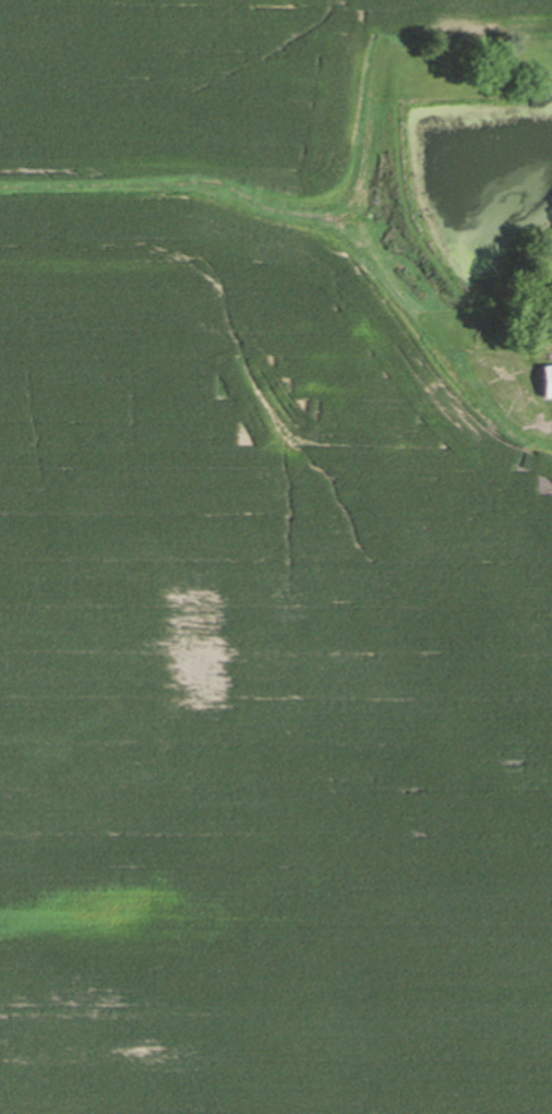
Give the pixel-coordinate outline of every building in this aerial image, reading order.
[(541,364),(551,364),(551,395),(542,395),(541,364)]
